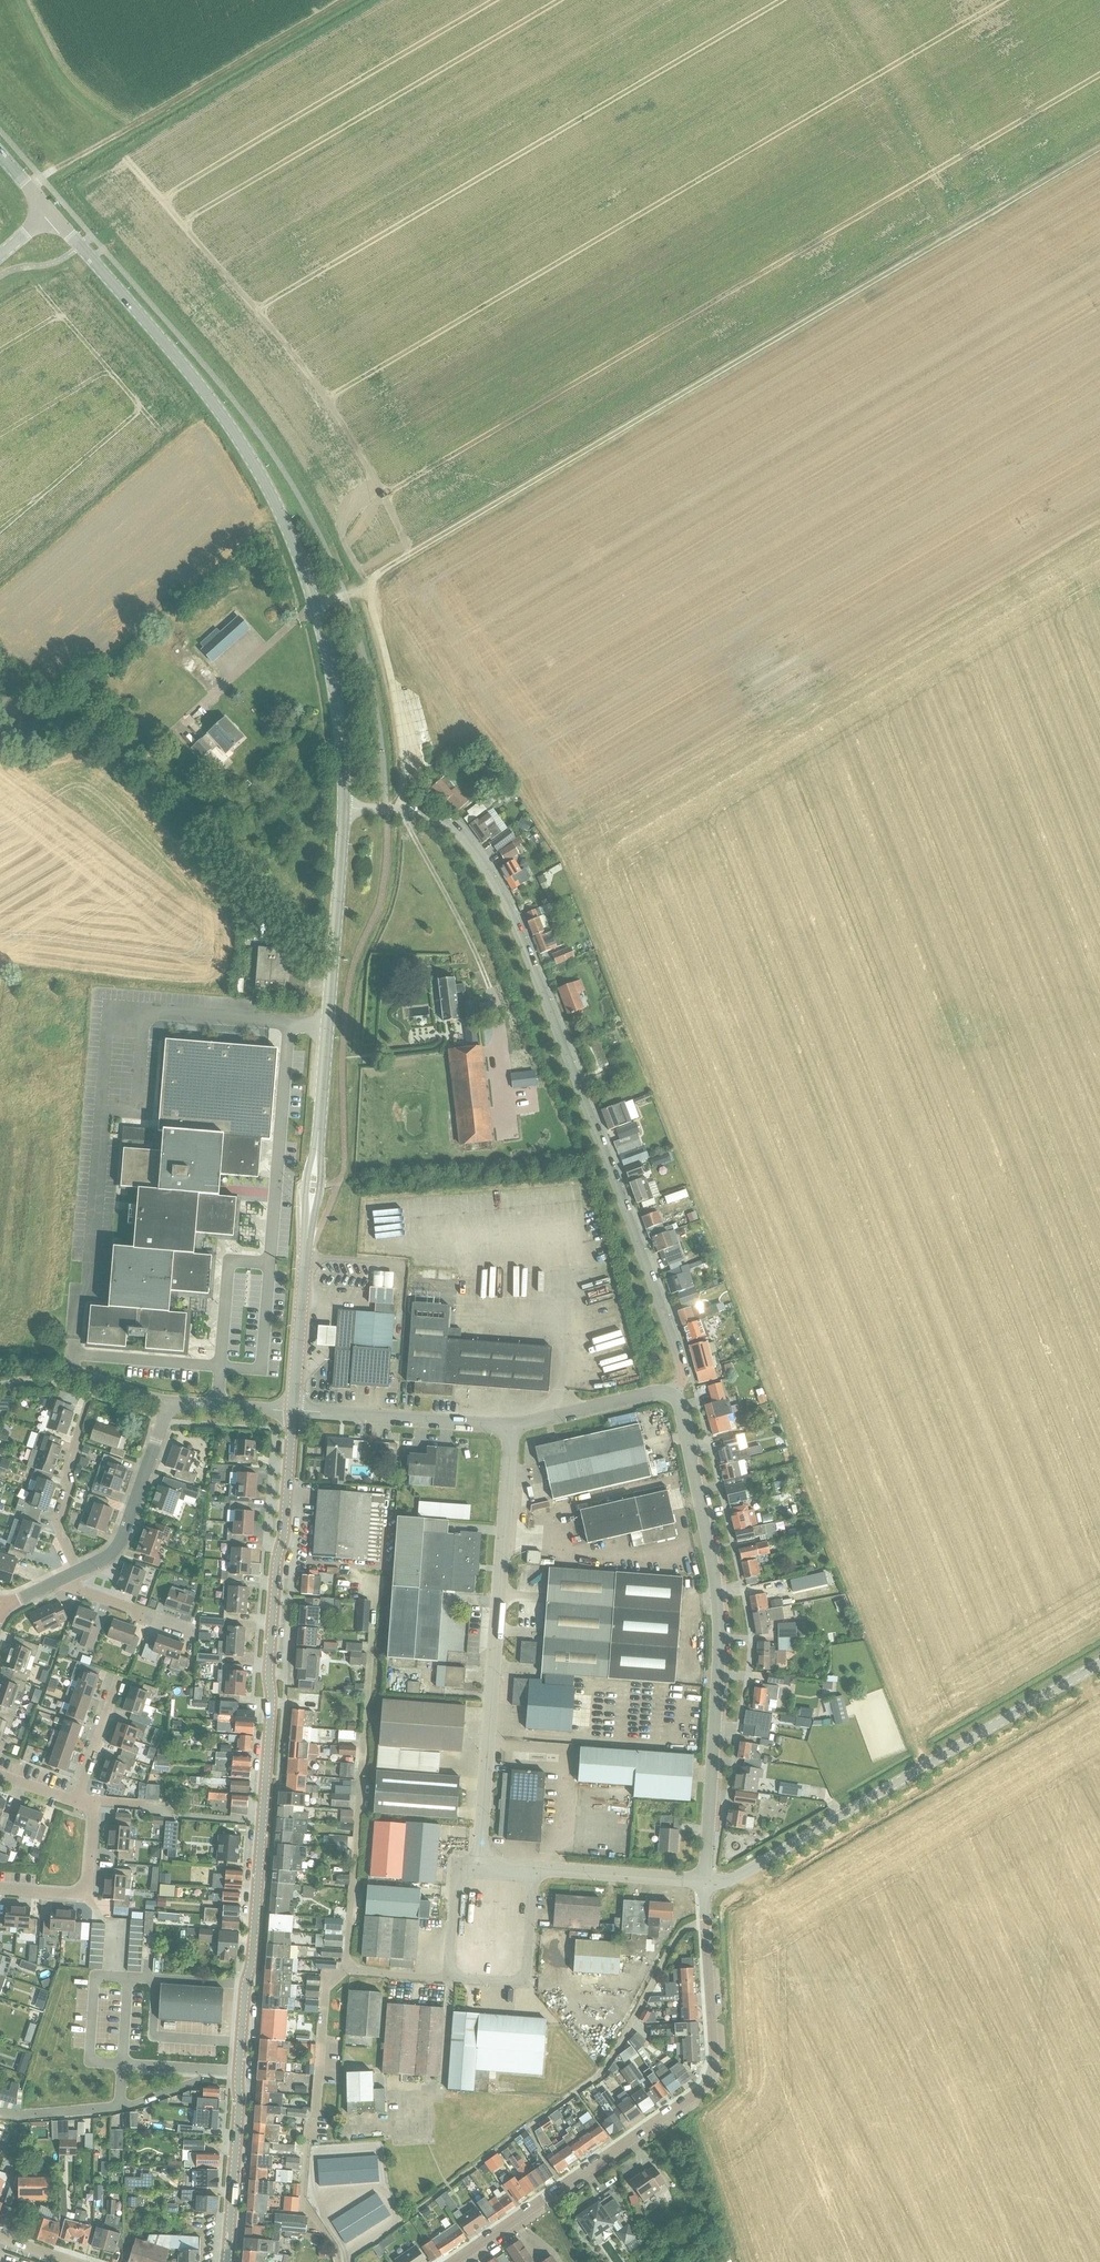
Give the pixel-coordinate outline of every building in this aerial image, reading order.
[(212,664),(251,629),(239,616),(220,632),(217,629),(200,644),(203,648),(201,651),(212,664)] [(244,738),(226,718),(208,734),(202,739),(195,746),(204,756),(211,749),(213,751),(218,746),(226,754),(244,738)] [(446,775),(432,787),(445,802),(447,800),(457,811),(469,801),(461,793),(460,794),(455,788),(456,787),(451,781),(459,774),(453,768),(446,775)] [(465,818),(468,823),(501,800),(496,794),(482,806),(480,802),(468,811),(470,814),(465,818)] [(484,815),(469,826),(482,843),(490,837),(492,839),(501,833),(508,828),(494,809),(488,813),(487,812),(484,815)] [(509,830),(492,842),(498,850),(515,838),(509,830)] [(516,848),(524,843),(520,836),(512,841),(516,848)] [(501,851),(508,861),(518,855),(514,848),(515,847),(513,843),(501,851)] [(525,869),(521,872),(515,860),(500,869),(513,890),(529,880),(528,878),(530,877),(525,869)] [(528,914),(527,915),(529,919),(530,919),(531,921),(528,922),(534,936),(550,929),(544,914),(553,911),(550,904),(528,913),(528,914)] [(550,929),(534,936),(541,954),(564,944),(561,934),(553,937),(550,929)] [(255,989),(285,991),(288,950),(258,947),(255,989)] [(553,954),(557,965),(575,957),(571,947),(553,954)] [(456,993),(466,992),(465,984),(455,986),(454,978),(439,980),(444,1022),(459,1020),(456,993)] [(578,994),(584,991),(580,980),(559,988),(569,1015),(584,1009),(578,994)] [(464,1003),(465,1019),(476,1018),(474,1002),(464,1003)] [(579,1047),(591,1073),(608,1065),(597,1038),(579,1047)] [(124,1168),(125,1192),(125,1186),(141,1185),(142,1217),(138,1217),(140,1245),(138,1245),(138,1243),(137,1243),(137,1250),(118,1249),(118,1241),(117,1241),(117,1272),(115,1272),(115,1270),(114,1270),(116,1295),(114,1295),(114,1293),(113,1293),(113,1310),(93,1308),(93,1305),(89,1346),(90,1346),(90,1343),(124,1346),(124,1349),(126,1333),(129,1333),(128,1336),(145,1338),(145,1335),(148,1335),(147,1351),(148,1351),(148,1348),(182,1351),(182,1354),(185,1316),(188,1317),(188,1316),(171,1314),(173,1290),(207,1293),(210,1258),(195,1257),(197,1232),(232,1235),(235,1200),(219,1198),(220,1186),(221,1174),(257,1177),(259,1158),(260,1140),(270,1141),(278,1049),(166,1040),(158,1131),(160,1132),(159,1141),(157,1141),(157,1139),(153,1139),(153,1141),(151,1141),(151,1127),(150,1127),(150,1131),(125,1131),(125,1128),(124,1128),(124,1149),(125,1149),(125,1148),(127,1148),(127,1169),(125,1169),(125,1168),(124,1168)] [(450,1050),(461,1145),(492,1142),(481,1046),(450,1050)] [(512,1074),(513,1089),(536,1086),(535,1072),(512,1074)] [(649,1094),(634,1100),(636,1104),(651,1098),(649,1094)] [(619,1104),(602,1111),(609,1130),(633,1121),(625,1101),(619,1104)] [(643,1147),(638,1134),(635,1135),(632,1125),(617,1130),(620,1140),(614,1142),(619,1155),(620,1155),(639,1148),(643,1147)] [(644,1160),(639,1148),(620,1155),(624,1168),(644,1160)] [(644,1174),(640,1162),(624,1168),(628,1180),(644,1174)] [(646,1178),(630,1184),(638,1204),(660,1196),(655,1182),(648,1184),(646,1178)] [(650,1239),(651,1239),(669,1232),(678,1229),(677,1224),(664,1228),(658,1212),(642,1218),(650,1239)] [(659,1236),(651,1239),(656,1253),(663,1251),(664,1254),(661,1256),(665,1267),(669,1265),(685,1260),(679,1244),(672,1246),(669,1236),(668,1235),(670,1235),(669,1232),(659,1236)] [(395,1284),(396,1268),(376,1267),(375,1283),(395,1284)] [(441,1267),(440,1277),(457,1278),(458,1268),(441,1267)] [(690,1270),(666,1279),(671,1294),(688,1288),(687,1287),(695,1284),(690,1270)] [(375,1313),(339,1310),(333,1387),(338,1387),(338,1388),(351,1389),(351,1385),(389,1388),(395,1304),(393,1304),(394,1289),(370,1288),(369,1303),(376,1303),(375,1313)] [(695,1288),(677,1294),(681,1305),(699,1298),(695,1288)] [(729,1312),(739,1310),(736,1299),(726,1302),(729,1312)] [(549,1392),(552,1347),(461,1340),(461,1329),(448,1328),(449,1306),(413,1303),(407,1382),(415,1382),(414,1394),(451,1397),(452,1384),(549,1392)] [(684,1310),(678,1312),(683,1327),(705,1319),(706,1318),(707,1318),(719,1314),(716,1306),(703,1311),(704,1313),(700,1315),(696,1306),(684,1310)] [(705,1319),(683,1327),(688,1342),(709,1335),(704,1321),(707,1320),(707,1318),(706,1318),(705,1319)] [(336,1329),(318,1328),(317,1347),(335,1348),(336,1329)] [(716,1379),(710,1354),(717,1352),(714,1342),(707,1344),(707,1343),(690,1347),(699,1384),(716,1379)] [(734,1357),(722,1360),(723,1367),(736,1365),(734,1357)] [(720,1382),(706,1385),(711,1404),(724,1400),(725,1400),(722,1390),(720,1382)] [(1,1411),(9,1411),(13,1397),(1,1397),(1,1411)] [(39,1432),(46,1435),(48,1428),(67,1435),(74,1413),(62,1409),(64,1403),(51,1399),(47,1410),(39,1432)] [(730,1404),(725,1405),(724,1400),(711,1404),(705,1406),(709,1420),(733,1414),(730,1404)] [(652,1426),(657,1425),(654,1411),(648,1413),(652,1426)] [(728,1416),(709,1420),(714,1436),(737,1429),(733,1414),(728,1416)] [(110,1454),(124,1458),(126,1451),(118,1449),(124,1431),(97,1422),(91,1440),(112,1447),(110,1454)] [(545,1461),(551,1485),(554,1500),(651,1478),(639,1424),(536,1447),(539,1463),(545,1461)] [(39,1432),(33,1449),(59,1458),(62,1447),(56,1445),(58,1439),(46,1435),(39,1432)] [(722,1439),(724,1445),(737,1442),(736,1435),(722,1439)] [(353,1443),(353,1441),(329,1439),(326,1477),(333,1478),(333,1484),(345,1485),(346,1474),(344,1474),(345,1458),(352,1458),(353,1443)] [(229,1462),(258,1464),(258,1457),(254,1457),(255,1443),(236,1441),(235,1455),(229,1455),(229,1462)] [(381,1443),(380,1456),(388,1456),(396,1457),(397,1444),(390,1444),(381,1443)] [(173,1445),(166,1467),(177,1471),(175,1477),(194,1484),(197,1475),(189,1472),(196,1453),(190,1451),(173,1445)] [(718,1450),(721,1465),(722,1465),(736,1462),(749,1459),(747,1450),(739,1451),(738,1445),(718,1450)] [(409,1485),(455,1488),(458,1449),(428,1446),(427,1456),(411,1455),(409,1475),(410,1475),(409,1485)] [(27,1466),(36,1469),(47,1473),(49,1466),(55,1469),(59,1458),(33,1449),(27,1466)] [(98,1472),(105,1474),(123,1480),(127,1469),(121,1467),(123,1460),(104,1454),(98,1472)] [(722,1465),(721,1465),(720,1465),(724,1481),(740,1477),(736,1462),(722,1465)] [(231,1473),(230,1484),(237,1485),(256,1487),(257,1474),(252,1474),(253,1467),(233,1466),(233,1473),(231,1473)] [(38,1481),(34,1492),(52,1499),(57,1485),(50,1482),(53,1475),(47,1473),(36,1469),(33,1479),(38,1481)] [(123,1480),(105,1474),(98,1472),(92,1490),(110,1497),(113,1490),(119,1492),(123,1480)] [(748,1482),(756,1480),(755,1474),(734,1479),(736,1485),(725,1488),(729,1504),(746,1500),(744,1491),(750,1490),(748,1482)] [(159,1486),(152,1508),(173,1515),(178,1499),(185,1501),(186,1496),(197,1499),(201,1489),(165,1477),(162,1487),(159,1486)] [(783,1480),(773,1483),(775,1495),(786,1493),(783,1480)] [(237,1485),(230,1484),(229,1497),(226,1496),(225,1503),(230,1504),(250,1505),(251,1498),(255,1499),(256,1487),(237,1485)] [(76,1485),(75,1502),(86,1503),(87,1485),(76,1485)] [(314,1557),(368,1561),(380,1562),(385,1496),(318,1490),(314,1557)] [(588,1544),(612,1538),(642,1531),(645,1545),(677,1537),(674,1524),(675,1523),(668,1491),(581,1512),(588,1544)] [(20,1499),(16,1509),(23,1512),(40,1517),(42,1511),(47,1513),(52,1499),(34,1492),(30,1502),(27,1501),(20,1499)] [(788,1493),(773,1497),(773,1496),(759,1499),(761,1506),(775,1503),(789,1499),(788,1493)] [(95,1503),(91,1514),(109,1520),(113,1509),(107,1506),(109,1501),(90,1494),(88,1500),(95,1503)] [(420,1502),(418,1516),(470,1520),(471,1506),(420,1502)] [(229,1510),(228,1521),(235,1522),(234,1523),(253,1524),(254,1512),(250,1512),(250,1505),(230,1504),(230,1510),(229,1510)] [(734,1515),(731,1515),(735,1532),(758,1527),(754,1509),(748,1510),(747,1506),(732,1509),(734,1515)] [(24,1524),(20,1534),(38,1540),(43,1526),(38,1524),(40,1517),(23,1512),(19,1523),(24,1524)] [(80,1524),(78,1530),(96,1537),(99,1530),(105,1532),(109,1520),(91,1514),(91,1515),(85,1512),(81,1524),(80,1524)] [(438,1661),(443,1591),(474,1593),(478,1536),(466,1535),(466,1534),(455,1533),(455,1534),(448,1534),(449,1520),(398,1517),(387,1658),(438,1661)] [(11,1534),(13,1525),(0,1523),(0,1532),(11,1534)] [(234,1529),(228,1528),(227,1541),(230,1541),(245,1543),(247,1543),(248,1536),(252,1536),(253,1524),(234,1523),(234,1529)] [(774,1523),(758,1527),(735,1532),(737,1543),(755,1539),(754,1538),(767,1535),(767,1539),(777,1537),(774,1523)] [(145,1527),(141,1540),(160,1546),(163,1539),(168,1540),(172,1529),(157,1524),(155,1530),(145,1527)] [(38,1540),(20,1534),(16,1545),(12,1544),(9,1554),(25,1560),(28,1552),(33,1554),(38,1540)] [(160,1546),(141,1540),(136,1552),(146,1556),(144,1562),(159,1567),(163,1556),(158,1554),(160,1546)] [(231,1561),(250,1563),(251,1550),(245,1549),(245,1543),(230,1541),(229,1553),(232,1553),(231,1561)] [(756,1544),(756,1546),(739,1550),(741,1560),(770,1553),(768,1541),(756,1544)] [(542,1552),(528,1551),(527,1564),(541,1565),(542,1552)] [(0,1556),(0,1580),(11,1584),(19,1560),(1,1554),(0,1556)] [(762,1556),(765,1571),(771,1570),(768,1555),(762,1556)] [(756,1577),(763,1575),(762,1573),(760,1573),(757,1559),(742,1563),(747,1585),(758,1583),(756,1577)] [(227,1581),(242,1582),(242,1575),(249,1575),(250,1563),(231,1561),(230,1569),(228,1569),(227,1581)] [(143,1581),(146,1572),(125,1565),(116,1590),(134,1597),(140,1580),(143,1581)] [(542,1674),(541,1677),(575,1680),(575,1676),(608,1679),(612,1679),(675,1684),(683,1578),(616,1572),(612,1572),(550,1568),(542,1674)] [(303,1575),(301,1594),(320,1596),(321,1577),(318,1577),(319,1571),(310,1571),(309,1576),(303,1575)] [(825,1572),(790,1580),(793,1591),(827,1583),(825,1572)] [(786,1582),(785,1579),(759,1585),(760,1592),(774,1589),(773,1585),(786,1582)] [(224,1580),(223,1599),(228,1600),(247,1601),(248,1588),(241,1588),(242,1582),(227,1581),(224,1580)] [(165,1607),(182,1613),(184,1608),(190,1610),(196,1593),(185,1589),(183,1594),(171,1590),(165,1607)] [(749,1597),(752,1612),(768,1609),(765,1594),(749,1597)] [(301,1607),(299,1626),(318,1627),(319,1622),(324,1623),(325,1609),(320,1609),(320,1605),(335,1606),(335,1599),(320,1597),(320,1600),(306,1599),(305,1607),(301,1607)] [(789,1598),(771,1601),(772,1608),(791,1605),(789,1598)] [(152,1600),(149,1607),(155,1609),(158,1602),(152,1600)] [(223,1619),(229,1619),(239,1620),(239,1613),(246,1614),(247,1601),(228,1600),(227,1608),(224,1608),(223,1619)] [(359,1600),(357,1625),(368,1625),(370,1601),(359,1600)] [(60,1602),(52,1606),(51,1604),(30,1614),(38,1631),(51,1625),(53,1630),(61,1626),(60,1623),(68,1619),(60,1602)] [(802,1608),(801,1603),(791,1605),(772,1608),(768,1609),(752,1612),(756,1635),(768,1633),(766,1626),(771,1625),(770,1621),(793,1617),(791,1610),(802,1608)] [(81,1645),(92,1649),(99,1629),(93,1627),(97,1614),(80,1608),(74,1627),(86,1631),(81,1645)] [(229,1627),(229,1619),(223,1619),(200,1617),(199,1625),(220,1626),(220,1634),(228,1635),(227,1642),(244,1643),(246,1628),(229,1627)] [(125,1652),(134,1655),(140,1638),(133,1636),(136,1628),(114,1620),(108,1637),(128,1644),(125,1652)] [(778,1624),(778,1638),(790,1638),(795,1638),(795,1624),(778,1624)] [(298,1645),(309,1646),(317,1647),(318,1629),(299,1628),(298,1645)] [(160,1654),(166,1656),(171,1640),(158,1636),(155,1647),(147,1644),(142,1657),(157,1662),(160,1654)] [(790,1638),(778,1638),(779,1651),(795,1651),(795,1638),(790,1638)] [(171,1640),(166,1656),(173,1658),(170,1667),(185,1672),(190,1659),(181,1656),(185,1645),(171,1640)] [(12,1644),(8,1656),(29,1663),(31,1656),(35,1658),(39,1646),(25,1641),(22,1647),(12,1644)] [(244,1643),(227,1642),(227,1649),(218,1648),(218,1655),(243,1657),(244,1643)] [(520,1663),(536,1665),(537,1643),(522,1642),(520,1663)] [(351,1652),(362,1653),(363,1644),(347,1643),(346,1651),(351,1651),(351,1652)] [(757,1669),(776,1670),(777,1654),(774,1654),(774,1648),(770,1647),(770,1643),(758,1643),(757,1669)] [(296,1669),(299,1669),(315,1671),(316,1658),(319,1658),(320,1650),(308,1649),(308,1651),(297,1650),(296,1669)] [(84,1657),(93,1659),(95,1653),(86,1651),(84,1657)] [(351,1652),(350,1664),(361,1665),(362,1653),(351,1652)] [(197,1661),(222,1663),(223,1663),(223,1656),(197,1654),(197,1661)] [(8,1656),(4,1667),(14,1671),(12,1677),(27,1682),(31,1671),(26,1670),(29,1663),(8,1656)] [(77,1661),(71,1679),(78,1682),(95,1687),(99,1676),(93,1674),(95,1667),(77,1661)] [(222,1670),(220,1670),(219,1682),(246,1684),(247,1672),(241,1672),(242,1665),(223,1663),(222,1663),(222,1670)] [(445,1688),(464,1689),(466,1669),(446,1667),(445,1688)] [(315,1671),(299,1669),(298,1680),(314,1682),(315,1671)] [(837,1671),(827,1673),(829,1680),(839,1678),(837,1671)] [(768,1683),(783,1685),(784,1675),(769,1674),(768,1683)] [(16,1698),(18,1692),(23,1693),(27,1682),(12,1677),(10,1683),(0,1680),(0,1693),(16,1698)] [(422,1678),(411,1677),(410,1687),(421,1688),(422,1678)] [(571,1732),(575,1680),(541,1677),(541,1685),(530,1684),(531,1680),(514,1679),(512,1706),(528,1707),(526,1729),(571,1732)] [(69,1686),(67,1690),(91,1699),(95,1687),(78,1682),(76,1688),(69,1686)] [(245,1696),(246,1684),(219,1682),(218,1694),(220,1694),(219,1701),(237,1703),(239,1703),(240,1696),(245,1696)] [(49,1684),(47,1691),(55,1693),(57,1687),(49,1684)] [(131,1687),(127,1699),(144,1705),(149,1693),(155,1696),(158,1689),(144,1684),(142,1691),(131,1687)] [(753,1710),(772,1714),(776,1714),(779,1686),(763,1684),(762,1689),(755,1688),(753,1710)] [(72,1698),(70,1704),(87,1710),(91,1699),(67,1690),(66,1695),(72,1698)] [(0,1712),(0,1713),(15,1718),(18,1706),(14,1705),(16,1698),(0,1693),(0,1706),(2,1706),(0,1712)] [(843,1698),(831,1701),(837,1726),(849,1722),(843,1698)] [(129,1719),(133,1720),(147,1726),(149,1726),(152,1720),(147,1718),(149,1714),(142,1711),(144,1705),(127,1699),(123,1710),(132,1713),(129,1719)] [(194,1706),(207,1707),(208,1700),(194,1699),(194,1706)] [(219,1701),(213,1701),(212,1714),(214,1714),(214,1720),(219,1721),(254,1723),(255,1712),(236,1711),(236,1715),(225,1715),(226,1708),(237,1709),(237,1703),(219,1701)] [(379,1752),(440,1756),(441,1749),(462,1751),(465,1707),(383,1701),(379,1752)] [(87,1710),(70,1704),(68,1711),(61,1708),(59,1713),(66,1716),(83,1722),(87,1710)] [(293,1710),(291,1726),(312,1728),(313,1712),(304,1711),(293,1710)] [(746,1710),(744,1724),(756,1726),(754,1737),(768,1739),(770,1731),(770,1728),(772,1715),(746,1710)] [(4,1734),(6,1727),(11,1729),(15,1718),(0,1713),(0,1733),(4,1734)] [(54,1722),(63,1725),(61,1732),(78,1738),(82,1726),(65,1720),(56,1717),(54,1722)] [(796,1723),(795,1726),(810,1728),(811,1720),(797,1718),(796,1723)] [(119,1723),(115,1734),(135,1741),(137,1736),(143,1738),(147,1726),(133,1720),(131,1727),(119,1723)] [(174,1721),(173,1729),(181,1730),(182,1722),(174,1721)] [(254,1723),(219,1721),(219,1727),(232,1728),(232,1726),(235,1726),(235,1733),(253,1734),(254,1723)] [(349,1722),(348,1730),(356,1731),(356,1723),(349,1722)] [(291,1726),(290,1743),(310,1744),(311,1741),(318,1742),(319,1729),(312,1729),(312,1728),(291,1726)] [(22,1727),(18,1738),(24,1740),(28,1729),(22,1727)] [(52,1736),(50,1741),(74,1749),(78,1738),(61,1732),(58,1738),(52,1736)] [(123,1750),(121,1756),(135,1761),(139,1749),(133,1747),(135,1741),(115,1734),(111,1746),(123,1750)] [(173,1735),(173,1743),(188,1744),(188,1736),(173,1735)] [(229,1735),(229,1742),(238,1742),(237,1751),(252,1752),(253,1737),(229,1735)] [(18,1739),(15,1748),(20,1750),(24,1741),(18,1739)] [(760,1745),(772,1747),(773,1741),(761,1739),(760,1745)] [(55,1748),(53,1754),(70,1760),(74,1749),(50,1741),(48,1745),(55,1748)] [(290,1743),(289,1759),(307,1761),(307,1760),(313,1760),(317,1756),(317,1749),(314,1745),(310,1744),(290,1743)] [(738,1758),(745,1759),(759,1762),(759,1761),(761,1754),(757,1753),(758,1746),(740,1743),(738,1758)] [(23,1761),(29,1763),(34,1748),(28,1745),(23,1761)] [(331,1745),(331,1754),(339,1755),(339,1747),(339,1746),(331,1745)] [(339,1755),(355,1756),(356,1748),(339,1747),(339,1755)] [(578,1782),(612,1784),(634,1786),(633,1797),(690,1801),(693,1756),(580,1748),(578,1782)] [(158,1749),(157,1760),(173,1761),(174,1750),(158,1749)] [(440,1756),(379,1752),(378,1771),(377,1771),(374,1813),(457,1820),(460,1777),(439,1775),(440,1756)] [(234,1754),(217,1753),(216,1765),(251,1768),(252,1757),(234,1755),(234,1754)] [(70,1760),(53,1754),(51,1761),(44,1758),(42,1763),(49,1766),(66,1772),(70,1760)] [(107,1758),(103,1770),(123,1777),(125,1770),(130,1772),(131,1767),(133,1768),(136,1761),(135,1761),(121,1756),(119,1755),(117,1762),(107,1758)] [(289,1759),(288,1775),(306,1777),(312,1777),(313,1770),(307,1769),(307,1761),(289,1759)] [(735,1773),(733,1789),(755,1793),(758,1778),(761,1778),(762,1770),(760,1770),(761,1762),(759,1761),(759,1762),(745,1759),(742,1774),(735,1773)] [(156,1775),(156,1771),(169,1772),(169,1763),(154,1762),(150,1775),(156,1775)] [(340,1777),(353,1778),(354,1764),(341,1763),(340,1777)] [(251,1768),(216,1765),(213,1765),(212,1771),(222,1772),(222,1776),(250,1779),(251,1768)] [(123,1777),(103,1770),(99,1782),(109,1785),(107,1791),(124,1797),(125,1791),(123,1790),(125,1785),(121,1783),(123,1777)] [(498,1836),(507,1837),(507,1840),(540,1843),(545,1773),(512,1770),(512,1774),(503,1773),(498,1836)] [(306,1777),(288,1775),(286,1791),(307,1793),(319,1794),(319,1787),(305,1786),(306,1777)] [(190,1777),(190,1781),(193,1784),(201,1785),(201,1784),(232,1786),(232,1792),(249,1793),(250,1781),(197,1777),(197,1778),(190,1777)] [(140,1782),(138,1799),(145,1800),(146,1791),(146,1788),(147,1784),(140,1782)] [(147,1784),(146,1788),(146,1791),(145,1800),(159,1801),(160,1785),(147,1784)] [(735,1791),(734,1802),(755,1805),(757,1794),(735,1791)] [(248,1808),(249,1796),(209,1793),(209,1800),(227,1801),(229,1798),(233,1798),(231,1813),(247,1815),(248,1808)] [(279,1793),(278,1806),(295,1807),(304,1808),(305,1795),(279,1793)] [(333,1794),(332,1806),(350,1807),(351,1795),(333,1794)] [(4,1829),(9,1814),(3,1812),(7,1802),(0,1799),(0,1827),(4,1829)] [(19,1826),(26,1829),(32,1811),(21,1806),(17,1817),(9,1814),(4,1829),(3,1832),(16,1836),(19,1826)] [(278,1806),(277,1818),(294,1819),(308,1821),(308,1813),(295,1812),(295,1807),(278,1806)] [(729,1810),(726,1826),(745,1829),(745,1827),(753,1829),(755,1818),(747,1817),(747,1813),(744,1813),(745,1807),(739,1806),(738,1812),(729,1810)] [(110,1826),(109,1838),(130,1840),(130,1839),(132,1815),(132,1809),(119,1808),(118,1814),(116,1814),(116,1821),(122,1822),(122,1827),(110,1826)] [(342,1810),(340,1824),(352,1825),(354,1811),(342,1810)] [(32,1811),(26,1829),(33,1831),(30,1838),(42,1842),(47,1827),(40,1825),(44,1815),(32,1811)] [(277,1818),(276,1831),(304,1833),(307,1833),(308,1820),(308,1821),(294,1819),(277,1818)] [(375,1822),(371,1877),(402,1879),(402,1881),(423,1883),(435,1884),(438,1855),(440,1825),(407,1822),(406,1824),(375,1822)] [(659,1852),(677,1853),(678,1830),(660,1829),(659,1852)] [(631,1837),(631,1831),(616,1830),(615,1844),(631,1845),(631,1837)] [(275,1845),(294,1846),(303,1847),(304,1833),(276,1831),(275,1845)] [(165,1832),(164,1849),(177,1850),(179,1833),(165,1832)] [(217,1861),(237,1863),(238,1854),(239,1854),(239,1848),(238,1848),(239,1837),(219,1836),(217,1861)] [(109,1838),(108,1850),(119,1851),(118,1858),(133,1859),(134,1847),(135,1841),(135,1840),(130,1839),(130,1840),(109,1838)] [(275,1845),(273,1870),(296,1872),(302,1872),(303,1861),(306,1859),(307,1848),(294,1847),(294,1846),(275,1845)] [(152,1848),(151,1858),(160,1858),(161,1849),(152,1848)] [(34,1849),(32,1856),(38,1858),(41,1852),(40,1851),(34,1849)] [(106,1875),(105,1887),(126,1889),(131,1889),(131,1882),(132,1870),(117,1869),(117,1876),(106,1875)] [(213,1888),(242,1890),(243,1871),(227,1869),(226,1875),(214,1875),(213,1888)] [(273,1870),(272,1883),(295,1885),(296,1872),(273,1870)] [(337,1875),(337,1884),(349,1885),(350,1876),(339,1875),(337,1875)] [(272,1883),(270,1915),(293,1916),(294,1916),(294,1907),(289,1907),(289,1900),(292,1900),(293,1889),(300,1890),(300,1885),(295,1885),(272,1883)] [(160,1898),(174,1899),(175,1886),(160,1885),(160,1898)] [(365,1915),(429,1920),(431,1902),(420,1901),(421,1890),(368,1886),(365,1915)] [(126,1889),(105,1887),(104,1899),(115,1900),(114,1907),(129,1908),(130,1896),(125,1896),(126,1889)] [(209,1901),(240,1903),(241,1892),(224,1891),(223,1897),(221,1897),(221,1895),(212,1894),(212,1896),(209,1896),(209,1901)] [(554,1927),(598,1930),(600,1899),(556,1896),(554,1927)] [(575,1940),(573,1972),(618,1975),(619,1961),(620,1956),(643,1957),(646,1958),(646,1952),(654,1952),(655,1940),(647,1940),(647,1937),(658,1938),(659,1927),(669,1928),(670,1921),(672,1921),(673,1905),(623,1901),(620,1943),(575,1940)] [(205,1909),(205,1915),(240,1918),(241,1906),(224,1904),(223,1913),(221,1913),(221,1910),(205,1909)] [(17,1928),(19,1907),(7,1906),(6,1917),(0,1917),(0,1932),(10,1932),(10,1927),(17,1928)] [(19,1907),(17,1928),(24,1928),(24,1933),(36,1934),(37,1920),(30,1919),(31,1908),(19,1907)] [(129,1908),(114,1907),(114,1914),(128,1916),(129,1908)] [(55,1931),(62,1931),(64,1910),(52,1909),(51,1921),(44,1920),(43,1935),(55,1936),(55,1931)] [(64,1910),(62,1931),(69,1932),(69,1939),(81,1940),(84,1942),(88,1943),(90,1923),(82,1923),(75,1922),(76,1911),(64,1910)] [(157,1922),(158,1912),(146,1912),(145,1934),(153,1935),(154,1922),(157,1922)] [(158,1919),(180,1921),(180,1914),(159,1913),(158,1919)] [(182,1914),(181,1923),(202,1925),(202,1915),(182,1914)] [(240,1918),(205,1915),(204,1922),(220,1923),(220,1920),(223,1920),(222,1929),(239,1930),(240,1918)] [(269,1932),(290,1933),(292,1933),(293,1916),(270,1915),(269,1932)] [(415,1961),(418,1921),(365,1917),(362,1957),(367,1958),(366,1966),(413,1970),(414,1961),(415,1961)] [(324,1932),(342,1934),(343,1922),(325,1921),(324,1932)] [(237,1956),(239,1932),(201,1929),(200,1940),(211,1941),(220,1942),(219,1955),(221,1955),(220,1960),(229,1960),(229,1956),(237,1956)] [(268,1945),(291,1946),(291,1942),(289,1942),(290,1933),(269,1932),(268,1945)] [(324,1946),(342,1947),(343,1939),(325,1938),(324,1946)] [(268,1945),(267,1958),(297,1960),(298,1947),(291,1946),(268,1945)] [(321,1957),(342,1958),(342,1949),(322,1948),(321,1957)] [(5,1969),(9,1958),(0,1955),(0,1967),(5,1969)] [(299,1960),(297,1960),(267,1958),(266,1970),(292,1972),(298,1973),(299,1960)] [(683,1959),(684,1966),(694,1966),(693,1958),(683,1959)] [(316,1968),(336,1969),(336,1962),(316,1960),(316,1968)] [(560,1968),(560,1961),(543,1960),(543,1967),(560,1968)] [(674,1983),(695,1982),(694,1969),(673,1970),(674,1983)] [(291,1985),(292,1972),(266,1970),(265,1983),(291,1985)] [(307,1977),(307,1986),(320,1987),(321,1977),(307,1977)] [(665,1984),(658,1984),(651,1997),(696,1994),(695,1982),(674,1983),(674,1989),(666,1990),(665,1984)] [(265,1983),(264,1996),(290,1998),(291,1985),(265,1983)] [(223,1988),(161,1984),(159,2020),(221,2024),(223,1988)] [(320,1987),(307,1986),(306,1997),(319,1998),(320,1987)] [(45,2002),(50,1990),(44,1987),(39,2000),(45,2002)] [(346,2036),(379,2038),(382,1994),(350,1991),(346,2036)] [(651,1997),(648,2003),(680,2001),(681,2008),(696,2007),(696,1994),(651,1997)] [(296,2005),(297,1999),(264,1996),(263,2009),(287,2011),(287,2010),(293,2011),(293,2005),(296,2005)] [(305,2011),(318,2012),(319,2000),(306,1999),(305,2011)] [(382,2073),(438,2077),(443,2009),(388,2005),(382,2073)] [(681,2008),(666,2009),(667,2015),(681,2014),(682,2021),(697,2020),(696,2007),(681,2008)] [(263,2009),(260,2039),(285,2042),(287,2011),(263,2009)] [(645,2009),(639,2019),(646,2023),(656,2022),(656,2012),(650,2013),(645,2009)] [(496,2079),(497,2072),(541,2075),(546,2019),(454,2013),(447,2090),(473,2092),(474,2080),(490,2081),(490,2079),(496,2079)] [(675,2029),(650,2030),(651,2038),(683,2036),(683,2037),(698,2036),(698,2023),(682,2024),(675,2024),(675,2029)] [(633,2037),(643,2045),(647,2041),(637,2032),(633,2037)] [(683,2037),(683,2050),(684,2063),(700,2062),(699,2049),(698,2036),(683,2037)] [(260,2039),(259,2062),(275,2063),(286,2064),(286,2063),(287,2063),(288,2049),(291,2049),(291,2050),(307,2051),(306,2065),(315,2065),(316,2045),(308,2044),(308,2043),(285,2042),(260,2039)] [(669,2070),(670,2071),(680,2086),(691,2078),(682,2065),(674,2060),(665,2066),(669,2070)] [(644,2061),(639,2065),(644,2072),(644,2073),(653,2086),(649,2089),(651,2091),(649,2093),(646,2094),(653,2105),(658,2101),(658,2102),(668,2095),(663,2088),(659,2082),(650,2068),(644,2061)] [(259,2062),(258,2071),(285,2074),(285,2072),(286,2064),(275,2063),(259,2062)] [(633,2063),(627,2067),(639,2084),(645,2080),(633,2063)] [(661,2080),(670,2093),(680,2086),(670,2071),(669,2070),(665,2066),(661,2070),(663,2072),(660,2074),(654,2065),(650,2068),(659,2082),(661,2080)] [(628,2092),(643,2113),(654,2105),(653,2105),(646,2094),(639,2084),(627,2067),(621,2071),(630,2084),(634,2089),(628,2092)] [(614,2069),(607,2076),(614,2084),(621,2077),(614,2069)] [(258,2071),(256,2093),(277,2095),(277,2094),(278,2082),(284,2083),(285,2072),(285,2074),(258,2071)] [(347,2074),(348,2113),(385,2112),(385,2090),(373,2090),(372,2073),(347,2074)] [(17,2105),(18,2092),(20,2084),(13,2082),(10,2091),(0,2088),(0,2100),(17,2105)] [(612,2097),(617,2095),(611,2084),(606,2087),(612,2097)] [(184,2094),(184,2097),(220,2100),(221,2088),(210,2087),(205,2089),(204,2092),(192,2091),(192,2092),(189,2092),(184,2094)] [(613,2100),(608,2104),(622,2124),(627,2120),(629,2123),(641,2114),(625,2091),(617,2097),(620,2100),(616,2103),(613,2100)] [(622,2124),(608,2104),(599,2092),(594,2097),(608,2117),(603,2121),(604,2122),(601,2124),(609,2135),(612,2133),(613,2134),(624,2126),(622,2124)] [(256,2093),(255,2106),(282,2108),(282,2099),(283,2095),(277,2094),(277,2095),(256,2093)] [(183,2097),(182,2102),(197,2104),(197,2110),(198,2110),(202,2110),(219,2111),(220,2100),(184,2097),(183,2097)] [(255,2106),(254,2123),(274,2125),(275,2115),(281,2115),(288,2115),(287,2116),(306,2118),(307,2110),(303,2109),(288,2108),(288,2109),(282,2108),(255,2106)] [(591,2107),(582,2113),(586,2119),(595,2113),(591,2107)] [(219,2111),(202,2110),(198,2110),(196,2127),(179,2126),(178,2133),(205,2136),(206,2129),(218,2130),(219,2111)] [(558,2110),(550,2116),(555,2123),(563,2117),(558,2110)] [(593,2118),(583,2125),(581,2121),(577,2124),(572,2116),(565,2121),(570,2127),(588,2152),(597,2145),(598,2145),(608,2138),(593,2118)] [(89,2132),(89,2118),(80,2118),(80,2132),(89,2132)] [(539,2124),(543,2131),(552,2124),(548,2118),(539,2124)] [(77,2140),(78,2140),(78,2131),(69,2131),(69,2120),(59,2121),(59,2140),(60,2140),(60,2156),(77,2156),(77,2140)] [(254,2123),(253,2142),(270,2143),(273,2144),(278,2144),(280,2125),(274,2125),(254,2123)] [(568,2166),(552,2142),(540,2127),(535,2132),(542,2147),(547,2146),(552,2152),(547,2156),(548,2160),(558,2173),(568,2166)] [(568,2133),(562,2137),(564,2139),(578,2159),(588,2152),(570,2127),(566,2130),(567,2131),(568,2133)] [(535,2170),(544,2183),(553,2176),(537,2153),(537,2149),(534,2141),(529,2136),(522,2141),(537,2161),(533,2164),(536,2169),(535,2170)] [(556,2139),(552,2142),(568,2166),(578,2159),(564,2139),(559,2143),(556,2139)] [(253,2142),(252,2155),(269,2156),(270,2143),(253,2142)] [(280,2151),(294,2152),(295,2146),(280,2144),(280,2151)] [(544,2183),(535,2170),(530,2173),(519,2155),(520,2154),(513,2144),(507,2148),(535,2189),(544,2183)] [(535,2189),(507,2148),(502,2152),(508,2161),(509,2161),(522,2179),(517,2182),(526,2195),(535,2189)] [(185,2168),(220,2168),(220,2154),(190,2154),(190,2163),(185,2163),(185,2168)] [(252,2155),(251,2167),(268,2169),(273,2169),(274,2157),(269,2156),(252,2155)] [(493,2157),(485,2163),(491,2171),(499,2165),(493,2157)] [(286,2169),(299,2170),(300,2159),(287,2158),(286,2169)] [(251,2167),(250,2180),(267,2182),(268,2169),(251,2167)] [(642,2174),(630,2182),(631,2184),(631,2186),(633,2189),(635,2189),(643,2201),(645,2204),(655,2197),(653,2194),(660,2189),(660,2190),(667,2186),(665,2183),(654,2167),(648,2171),(647,2170),(642,2174)] [(19,2174),(19,2201),(51,2201),(51,2168),(38,2169),(38,2174),(19,2174)] [(187,2168),(187,2178),(195,2178),(195,2169),(187,2168)] [(197,2169),(197,2188),(218,2188),(218,2187),(219,2187),(219,2179),(218,2178),(218,2170),(197,2169)] [(277,2170),(276,2182),(292,2183),(293,2171),(277,2170)] [(506,2174),(499,2178),(507,2190),(509,2189),(517,2202),(526,2195),(517,2182),(514,2177),(510,2180),(506,2174)] [(126,2178),(126,2187),(135,2187),(135,2178),(126,2178)] [(153,2179),(144,2178),(143,2187),(152,2188),(153,2179)] [(250,2180),(249,2194),(268,2195),(275,2196),(275,2191),(272,2191),(273,2183),(267,2182),(250,2180)] [(293,2195),(300,2196),(301,2185),(294,2184),(293,2195)] [(94,2186),(94,2200),(102,2200),(102,2186),(94,2186)] [(14,2189),(10,2188),(0,2217),(0,2227),(9,2230),(15,2210),(7,2207),(7,2205),(9,2205),(14,2189)] [(496,2197),(488,2202),(498,2217),(514,2205),(504,2191),(501,2194),(498,2190),(493,2193),(496,2197)] [(206,2213),(218,2213),(218,2198),(206,2197),(207,2191),(183,2191),(182,2202),(198,2202),(198,2213),(206,2213)] [(446,2202),(452,2198),(447,2192),(441,2196),(446,2202)] [(377,2193),(371,2197),(378,2208),(384,2204),(377,2193)] [(249,2194),(247,2212),(265,2214),(267,2214),(268,2195),(249,2194)] [(284,2211),(298,2213),(299,2198),(285,2197),(284,2211)] [(371,2197),(365,2200),(372,2211),(378,2208),(371,2197)] [(485,2198),(477,2204),(490,2222),(498,2217),(488,2202),(485,2198)] [(601,2208),(599,2204),(602,2202),(601,2202),(575,2220),(576,2220),(579,2218),(592,2238),(612,2224),(609,2220),(622,2211),(614,2199),(601,2208)] [(60,2200),(60,2211),(61,2225),(64,2226),(61,2238),(70,2241),(70,2240),(74,2241),(82,2211),(77,2210),(75,2215),(68,2213),(69,2213),(66,2212),(66,2200),(60,2200)] [(365,2200),(360,2204),(367,2215),(372,2211),(365,2200)] [(108,2215),(113,2217),(104,2251),(108,2252),(108,2254),(113,2255),(116,2254),(121,2235),(120,2234),(122,2228),(121,2227),(119,2226),(121,2219),(114,2217),(115,2202),(108,2201),(108,2215)] [(360,2204),(354,2208),(361,2218),(367,2215),(360,2204)] [(384,2204),(378,2208),(385,2219),(391,2215),(384,2204)] [(31,2237),(45,2242),(56,2245),(60,2232),(60,2213),(41,2206),(31,2237)] [(459,2209),(453,2214),(457,2220),(469,2237),(476,2232),(475,2231),(487,2223),(476,2207),(463,2216),(459,2209)] [(354,2208),(349,2211),(355,2222),(361,2218),(354,2208)] [(378,2208),(372,2211),(379,2222),(385,2219),(378,2208)] [(82,2211),(74,2241),(78,2242),(78,2243),(87,2246),(92,2228),(85,2226),(88,2213),(82,2211)] [(349,2211),(343,2215),(350,2225),(355,2222),(349,2211)] [(372,2211),(367,2215),(374,2226),(379,2222),(372,2211)] [(247,2212),(246,2225),(264,2227),(266,2227),(266,2223),(265,2223),(265,2214),(247,2212)] [(244,2251),(268,2253),(278,2254),(280,2231),(307,2233),(308,2217),(276,2214),(274,2230),(273,2230),(273,2241),(263,2240),(245,2238),(244,2251)] [(101,2250),(104,2251),(113,2217),(108,2215),(104,2230),(98,2228),(92,2247),(93,2247),(94,2249),(99,2251),(101,2250)] [(343,2215),(337,2218),(344,2229),(350,2225),(343,2215)] [(367,2215),(361,2218),(368,2229),(374,2226),(367,2215)] [(337,2218),(332,2222),(339,2233),(344,2229),(337,2218)] [(361,2218),(355,2222),(362,2233),(368,2229),(361,2218)] [(355,2222),(350,2225),(357,2237),(362,2233),(355,2222)] [(433,2239),(442,2255),(466,2238),(456,2224),(433,2239)] [(246,2225),(245,2238),(263,2240),(264,2232),(265,2232),(266,2227),(264,2227),(246,2225)] [(350,2225),(344,2229),(351,2240),(357,2237),(350,2225)] [(634,2236),(628,2226),(618,2233),(625,2242),(634,2236)] [(344,2229),(339,2233),(346,2244),(351,2240),(344,2229)] [(201,2238),(150,2236),(147,2243),(136,2239),(129,2261),(167,2261),(170,2251),(180,2252),(179,2261),(174,2261),(173,2261),(200,2261),(201,2238)] [(422,2247),(432,2261),(442,2255),(432,2241),(422,2247)] [(520,2241),(507,2249),(516,2261),(534,2261),(520,2241)] [(416,2246),(396,2259),(397,2261),(427,2261),(416,2246)] [(244,2251),(243,2261),(267,2261),(268,2253),(244,2251)] [(489,2261),(510,2261),(504,2254),(496,2260),(495,2258),(489,2261)]
